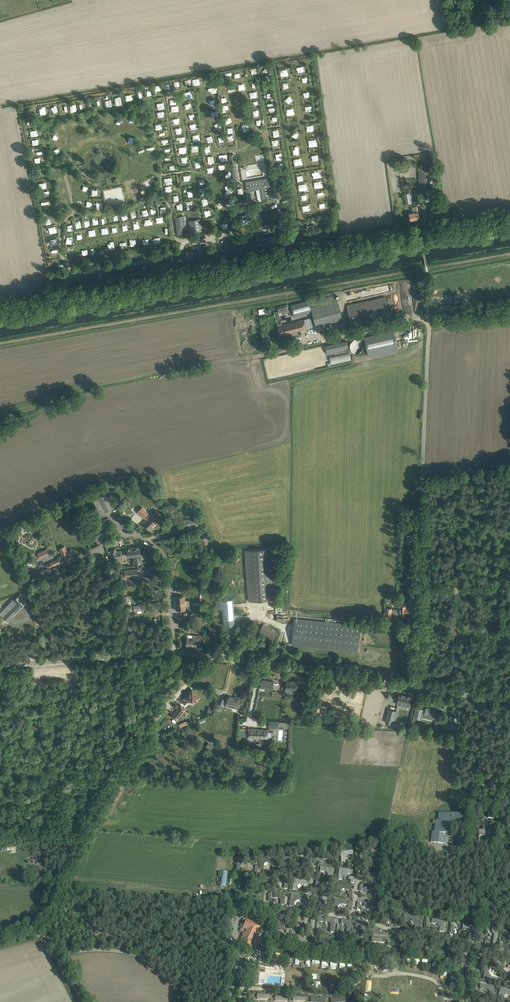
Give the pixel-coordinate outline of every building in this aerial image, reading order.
[(174,97),(167,98),(169,105),(175,103),(174,97)] [(430,189),(429,168),(419,169),(420,189),(430,189)] [(245,181),(247,191),(253,190),(253,187),(261,186),(263,196),(261,196),(262,200),(272,198),(269,177),(245,181)] [(192,200),(185,201),(187,209),(194,208),(192,200)] [(430,212),(427,213),(428,220),(438,218),(436,204),(428,205),(430,212)] [(417,206),(412,207),(413,212),(409,213),(410,220),(419,218),(417,206)] [(186,233),(184,216),(175,217),(177,235),(186,233)] [(190,233),(202,231),(200,218),(189,220),(190,233)] [(204,249),(206,259),(213,257),(212,247),(204,249)] [(196,251),(185,252),(187,261),(193,260),(193,261),(197,260),(198,260),(197,255),(196,251)] [(347,305),(352,326),(390,317),(386,297),(347,305)] [(309,300),(292,305),(294,316),(312,311),(310,305),(309,300)] [(281,323),(277,324),(279,330),(280,335),(289,333),(296,331),(313,327),(312,322),(311,317),(282,325),(281,323)] [(375,334),(364,337),(369,356),(379,354),(375,334)] [(347,340),(325,345),(327,354),(349,349),(347,340)] [(352,352),(365,352),(364,340),(352,340),(352,352)] [(332,364),(352,359),(350,352),(330,357),(332,364)] [(94,488),(85,493),(97,516),(113,508),(105,491),(98,495),(94,488)] [(148,513),(142,507),(137,512),(143,518),(148,513)] [(162,516),(156,510),(142,524),(149,531),(154,527),(152,525),(162,516)] [(197,524),(195,516),(181,520),(184,528),(197,524)] [(19,527),(22,534),(37,527),(34,520),(19,527)] [(105,525),(98,529),(103,539),(110,535),(105,525)] [(94,536),(97,542),(103,539),(98,529),(92,532),(94,536)] [(210,549),(208,537),(200,538),(201,550),(210,549)] [(40,552),(37,553),(39,558),(41,558),(44,563),(46,562),(49,568),(50,567),(54,565),(49,555),(46,549),(45,546),(38,549),(40,552)] [(59,548),(62,556),(68,553),(64,546),(59,548)] [(126,549),(127,556),(134,555),(135,554),(136,555),(140,554),(139,546),(126,549)] [(109,552),(113,559),(122,557),(121,551),(116,551),(115,548),(109,552)] [(272,549),(246,550),(249,601),(275,600),(272,549)] [(54,565),(60,562),(57,556),(57,557),(55,553),(52,555),(52,553),(49,555),(54,565)] [(144,565),(144,556),(140,556),(140,554),(136,555),(135,554),(134,555),(134,560),(133,561),(134,566),(140,565),(140,566),(141,566),(143,566),(144,565)] [(96,558),(98,563),(105,560),(103,555),(96,558)] [(124,570),(125,578),(137,577),(136,569),(124,570)] [(17,603),(11,608),(16,612),(22,605),(24,603),(19,598),(19,597),(18,596),(14,600),(17,603)] [(185,609),(184,596),(174,597),(176,610),(185,609)] [(221,600),(215,600),(216,610),(222,609),(223,626),(234,625),(232,599),(221,600)] [(202,612),(201,602),(193,603),(193,609),(196,609),(196,612),(202,612)] [(392,610),(392,614),(399,614),(407,614),(407,613),(414,613),(414,607),(407,607),(407,605),(399,605),(399,610),(392,610)] [(291,622),(291,613),(277,613),(277,621),(291,622)] [(295,618),(292,645),(358,652),(360,625),(295,618)] [(264,624),(258,633),(262,635),(268,639),(268,640),(272,642),(272,641),(277,633),(273,631),(269,629),(270,627),(264,624)] [(186,645),(196,647),(196,642),(200,643),(200,636),(193,635),(193,639),(187,638),(186,645)] [(261,680),(260,688),(273,689),(274,681),(261,680)] [(285,689),(296,690),(297,681),(287,680),(285,689)] [(191,689),(184,698),(188,702),(190,700),(192,702),(194,699),(196,701),(200,696),(191,689)] [(410,705),(412,697),(399,694),(398,702),(397,704),(398,704),(398,703),(402,704),(401,705),(410,707),(410,705)] [(237,698),(228,696),(225,706),(232,708),(233,705),(239,706),(241,698),(237,697),(237,698)] [(185,709),(180,705),(171,716),(176,720),(185,709)] [(433,716),(434,717),(435,717),(436,710),(426,708),(425,710),(423,710),(423,709),(416,707),(416,708),(414,717),(414,718),(421,719),(422,713),(425,713),(424,715),(425,715),(426,715),(425,717),(433,719),(433,716)] [(392,724),(394,724),(396,719),(394,719),(396,710),(389,708),(385,722),(392,724)] [(458,717),(450,715),(448,727),(456,729),(458,717)] [(248,729),(248,739),(252,739),(252,737),(259,738),(260,737),(263,737),(263,738),(268,738),(268,737),(271,737),(272,732),(268,731),(268,730),(248,729)] [(447,825),(462,827),(463,816),(439,813),(440,814),(439,821),(434,820),(433,823),(436,824),(435,831),(434,831),(434,832),(432,831),(431,842),(446,844),(447,834),(448,827),(447,827),(447,825)] [(479,831),(478,838),(489,839),(490,832),(491,832),(491,828),(483,827),(483,832),(479,831)] [(384,844),(380,843),(379,848),(377,849),(371,848),(370,852),(382,855),(384,844)] [(353,851),(341,852),(342,863),(342,865),(346,865),(345,858),(348,855),(353,855),(353,851)] [(334,854),(322,855),(322,860),(331,859),(332,865),(335,864),(334,854)] [(241,865),(245,862),(255,862),(255,857),(237,856),(237,870),(241,870),(241,865)] [(284,857),(283,861),(286,862),(288,865),(287,870),(291,870),(293,858),(284,857)] [(298,857),(297,871),(301,871),(301,865),(305,862),(309,863),(309,859),(298,857)] [(271,859),(261,858),(260,868),(264,868),(264,864),(266,863),(271,863),(271,859)] [(382,859),(370,858),(369,862),(375,863),(377,866),(377,870),(381,870),(382,859)] [(333,868),(320,867),(321,871),(326,872),(329,874),(328,878),(332,879),(333,868)] [(353,870),(339,869),(339,879),(343,879),(343,876),(346,874),(353,874),(353,870)] [(220,885),(226,886),(228,872),(222,871),(220,885)] [(381,874),(368,873),(367,877),(373,878),(376,881),(375,885),(379,885),(381,874)] [(290,879),(278,877),(277,881),(282,882),(285,885),(284,888),(288,889),(290,879)] [(307,881),(294,879),(293,890),(297,890),(297,887),(300,884),(306,885),(307,881)] [(317,881),(316,885),(325,887),(327,888),(326,892),(330,892),(332,883),(317,881)] [(340,893),(340,891),(344,889),(352,889),(352,885),(337,884),(336,893),(340,893)] [(365,887),(365,891),(370,892),(373,896),(372,899),(377,900),(378,889),(365,887)] [(286,895),(275,894),(275,898),(279,898),(281,901),(281,904),(284,905),(286,895)] [(307,896),(291,894),(289,906),(293,907),(294,903),(299,899),(306,900),(307,896)] [(331,899),(318,897),(318,901),(323,902),(326,906),(326,909),(329,909),(331,899)] [(348,901),(335,899),(334,909),(338,910),(339,906),(341,904),(347,905),(348,901)] [(364,903),(364,907),(366,907),(369,907),(371,910),(371,913),(375,914),(377,904),(366,903),(364,903)] [(416,928),(419,929),(421,917),(405,915),(404,919),(413,920),(416,923),(416,928)] [(329,922),(331,925),(331,932),(335,932),(335,919),(325,918),(325,922),(329,922)] [(445,921),(432,919),(432,923),(437,924),(440,929),(440,931),(444,932),(445,921)] [(243,928),(246,929),(244,933),(243,932),(238,943),(243,946),(244,943),(251,947),(253,942),(262,946),(264,941),(255,937),(260,926),(247,920),(243,928)] [(341,920),(341,924),(345,924),(347,927),(346,936),(350,936),(352,921),(341,920)] [(286,924),(278,921),(276,927),(285,930),(286,924)] [(367,924),(356,923),(356,927),(359,928),(362,931),(362,937),(366,937),(367,924)] [(464,924),(463,928),(471,929),(474,934),(473,939),(477,940),(479,927),(464,924)] [(497,946),(499,928),(487,926),(487,930),(491,931),(494,935),(493,945),(497,946)] [(294,928),(288,927),(286,933),(290,934),(288,942),(293,943),(296,932),(293,931),(294,928)] [(373,934),(372,944),(388,945),(389,935),(373,934)] [(490,967),(486,966),(483,979),(500,983),(501,979),(492,977),(489,972),(490,967)] [(259,972),(266,972),(266,968),(255,967),(254,983),(259,983),(259,972)] [(496,987),(481,984),(480,988),(488,990),(491,993),(490,997),(494,998),(496,987)] [(500,988),(498,999),(502,1000),(503,997),(507,994),(509,995),(509,990),(500,988)]
